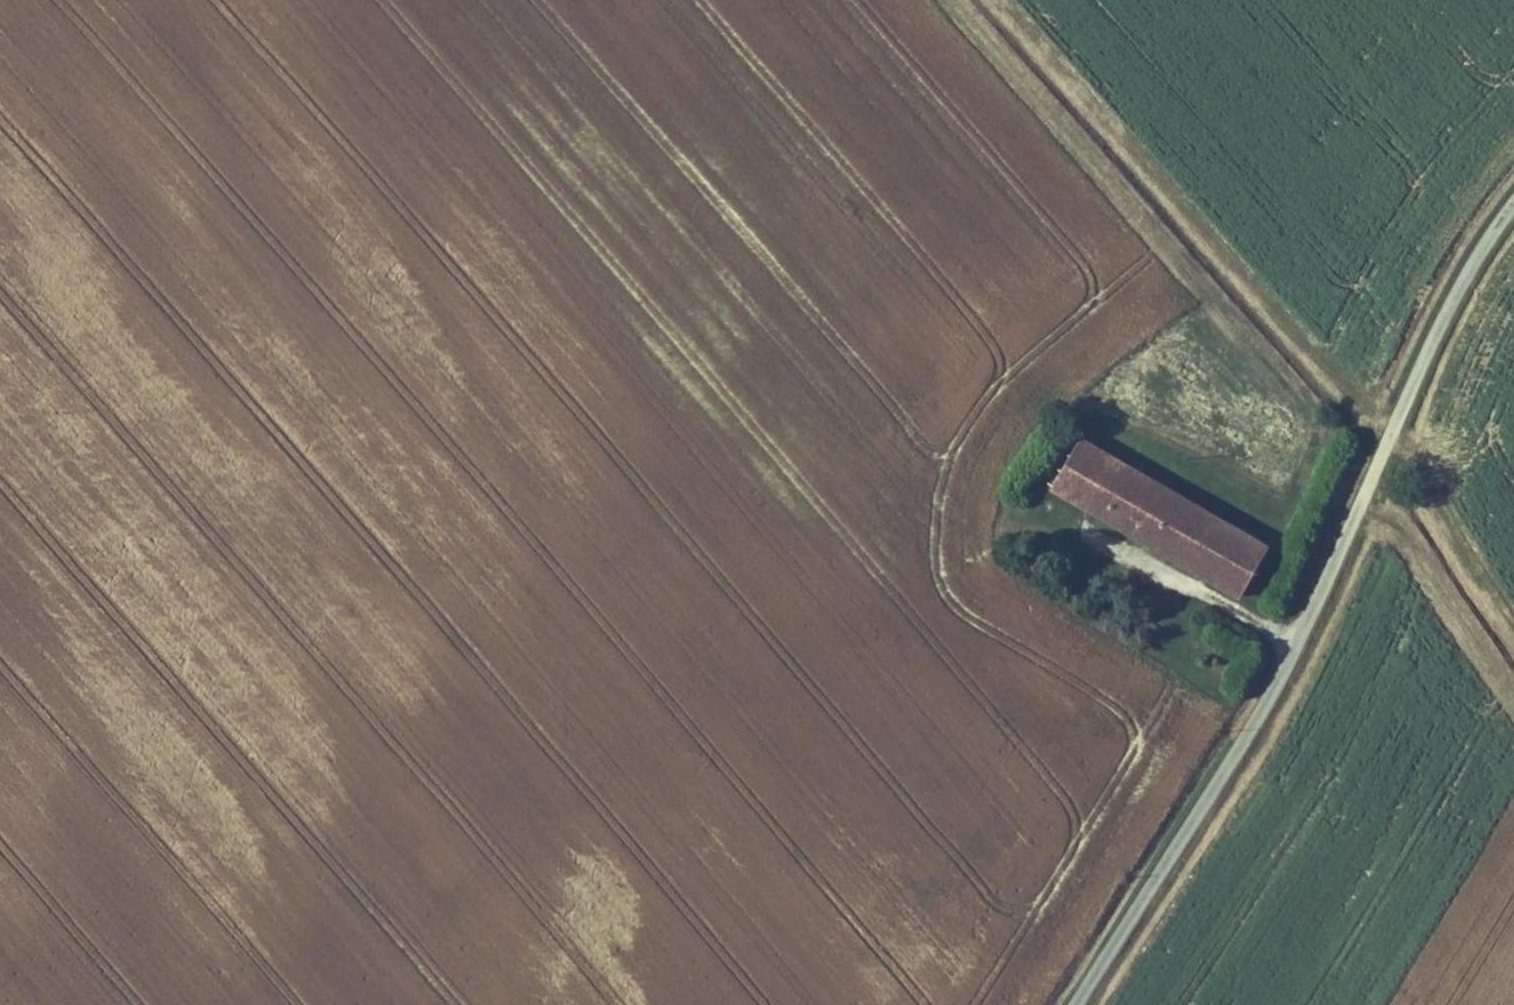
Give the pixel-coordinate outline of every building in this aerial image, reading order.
[(1069,487),(1099,438),(1076,424),(1047,473),(1069,487)] [(1092,501),(1122,452),(1099,438),(1069,487),(1092,501)] [(1212,507),(1122,452),(1092,501),(1183,556),(1212,507)] [(1269,542),(1212,507),(1183,556),(1239,591),(1269,542)]
